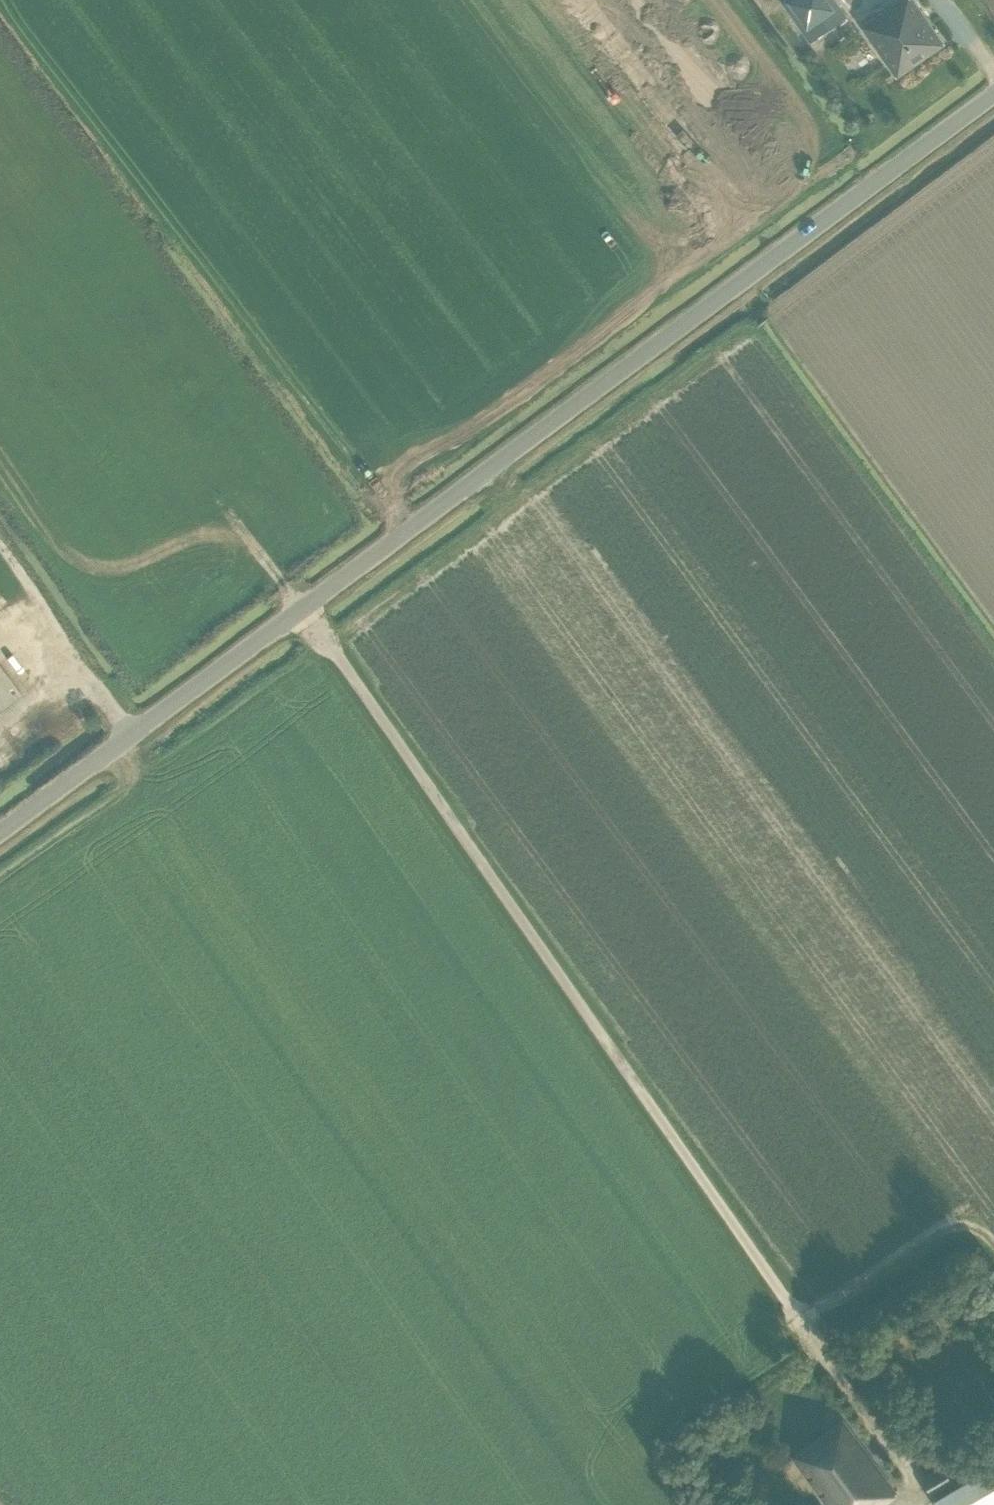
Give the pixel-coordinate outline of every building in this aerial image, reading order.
[(786,2),(814,42),(851,16),(839,0),(788,0),(786,2)] [(864,27),(899,77),(945,44),(915,0),(909,0),(899,7),(897,4),(864,27)] [(22,693),(0,662),(0,710),(22,693)] [(884,1503),(898,1492),(844,1420),(793,1456),(830,1504),(885,1504),(884,1503)] [(964,1457),(924,1478),(932,1495),(973,1472),(964,1457)] [(935,1498),(939,1504),(993,1504),(993,1469),(935,1498)]
